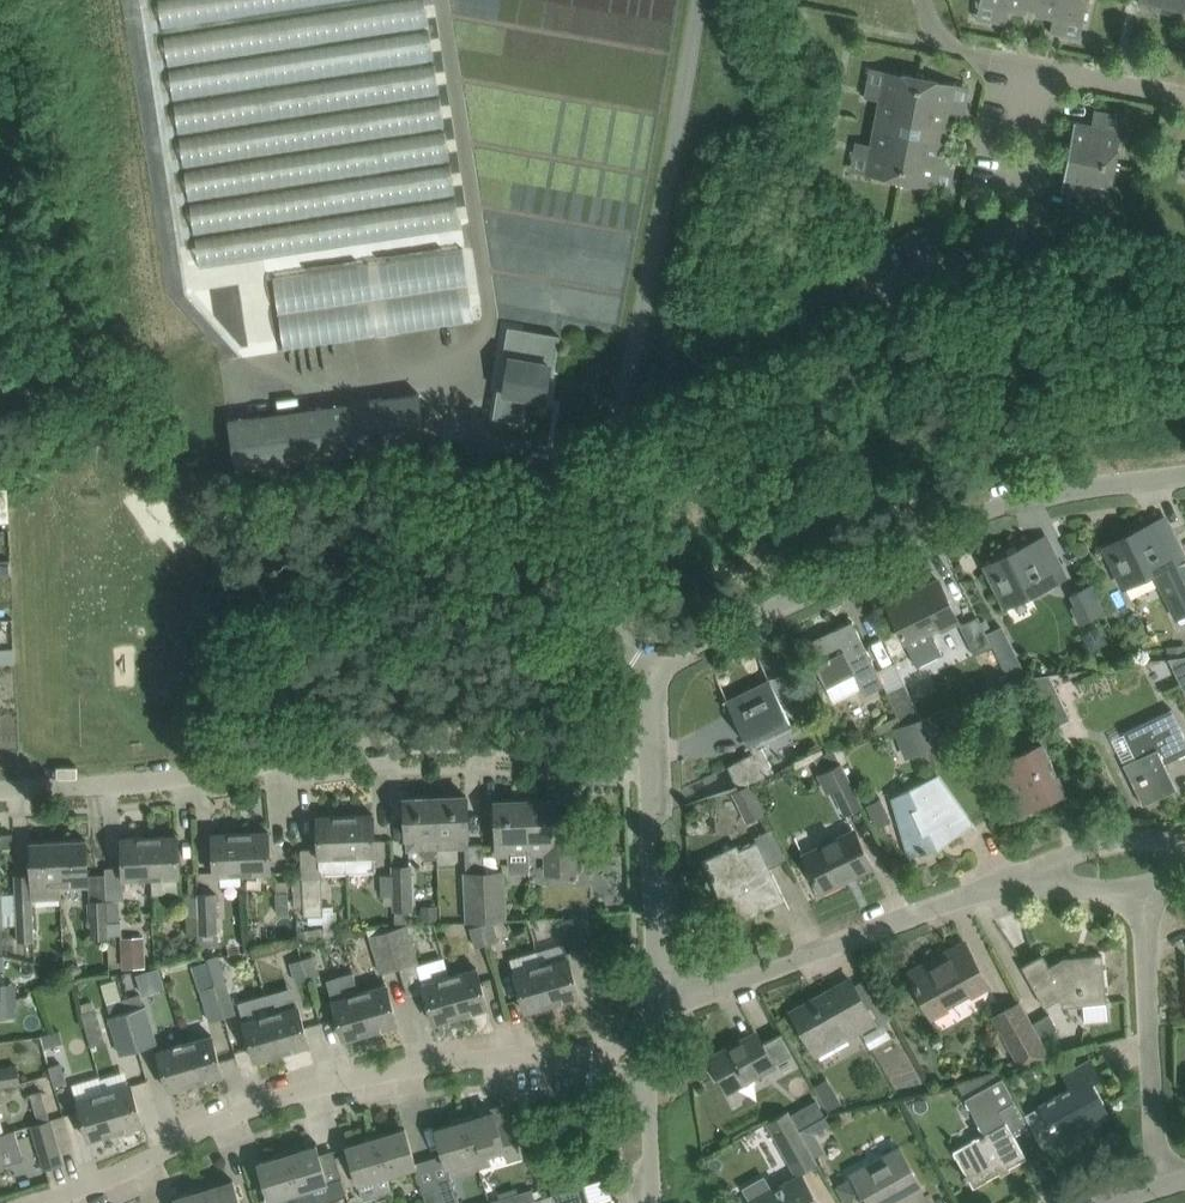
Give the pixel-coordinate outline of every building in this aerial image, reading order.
[(980,3),(998,6),(995,21),(1007,23),(1009,9),(1026,12),(1029,0),(980,0),(980,3)] [(1036,14),(1053,17),(1050,32),(1062,34),(1065,19),(1083,23),(1088,0),(1039,0),(1036,14)] [(876,123),(910,129),(920,77),(886,70),(882,88),(868,85),(865,97),(880,99),(876,123)] [(955,83),(920,77),(910,129),(911,129),(931,132),(931,127),(946,130),(949,113),(964,116),(966,104),(951,101),(955,83)] [(1122,130),(1103,126),(1106,112),(1095,110),(1092,124),(1075,121),(1068,156),(1115,164),(1122,130)] [(900,180),(910,129),(876,123),(872,143),(857,141),(855,152),(869,155),(866,174),(900,180)] [(930,137),(931,132),(911,129),(900,180),(935,187),(939,169),(953,171),(955,160),(941,157),(944,139),(930,137)] [(1109,199),(1115,164),(1068,156),(1061,190),(1079,194),(1076,208),(1087,210),(1090,196),(1109,199)] [(464,247),(274,276),(285,349),(475,320),(464,247)] [(504,390),(500,389),(496,415),(520,419),(524,395),(545,399),(549,371),(554,372),(560,335),(537,331),(508,326),(503,357),(509,358),(504,390)] [(422,391),(228,418),(235,470),(429,443),(422,391)] [(1156,570),(1178,616),(1184,612),(1184,559),(1170,528),(1155,535),(1150,523),(1105,546),(1124,586),(1156,570)] [(986,565),(1006,605),(1065,576),(1052,548),(1037,555),(1031,543),(986,565)] [(10,574),(10,562),(0,562),(0,575),(10,574)] [(887,605),(917,665),(942,653),(932,632),(959,619),(939,579),(887,605)] [(1106,612),(1092,584),(1078,591),(1092,619),(1106,612)] [(958,626),(965,641),(973,656),(990,648),(975,617),(958,626)] [(861,686),(865,694),(884,685),(853,620),(805,644),(833,700),(861,686)] [(0,648),(0,664),(14,663),(14,647),(0,648)] [(1016,652),(1001,659),(1011,681),(1026,673),(1016,652)] [(1184,692),(1184,655),(1169,657),(1184,692)] [(1007,672),(983,681),(987,691),(1010,682),(1007,672)] [(812,721),(789,674),(759,688),(752,692),(747,681),(720,694),(727,709),(703,720),(720,754),(776,727),(780,736),(812,721)] [(1031,677),(1055,726),(1070,719),(1048,674),(1031,677)] [(904,683),(886,691),(902,725),(920,716),(904,683)] [(1123,763),(1133,783),(1143,804),(1177,788),(1165,762),(1184,752),(1184,736),(1171,707),(1123,731),(1136,757),(1123,763)] [(938,712),(897,728),(907,755),(947,740),(938,712)] [(1010,794),(1020,816),(1067,793),(1042,742),(995,764),(1010,794)] [(814,775),(824,795),(831,791),(844,817),(861,808),(838,764),(814,775)] [(898,815),(909,855),(937,847),(972,823),(938,775),(895,796),(903,814),(898,815)] [(739,787),(733,790),(747,821),(766,812),(751,782),(739,787)] [(467,795),(437,796),(439,847),(469,846),(468,833),(469,833),(467,795)] [(437,796),(405,798),(406,836),(409,836),(409,848),(420,848),(420,853),(425,858),(438,858),(438,847),(439,847),(437,796)] [(558,799),(528,800),(531,856),(544,855),(544,871),(575,870),(574,835),(560,836),(558,799)] [(528,800),(496,801),(498,857),(508,857),(509,873),(531,872),(528,800)] [(374,813),(346,814),(348,872),(376,871),(374,813)] [(346,814),(317,815),(319,849),(302,849),(305,916),(324,915),(321,869),(325,872),(348,872),(346,814)] [(804,854),(822,891),(842,881),(841,878),(870,863),(871,863),(854,829),(804,854)] [(269,830),(241,832),(243,874),(271,873),(269,830)] [(243,874),(241,832),(213,833),(215,876),(243,874)] [(737,845),(703,861),(719,894),(722,893),(728,907),(727,907),(731,915),(732,914),(735,920),(763,907),(765,909),(773,905),(769,897),(782,891),(770,867),(787,858),(774,832),(761,838),(762,839),(740,850),(737,845)] [(0,833),(0,847),(14,847),(13,833),(0,833)] [(178,835),(150,836),(152,878),(180,876),(178,835)] [(150,836),(122,837),(124,879),(152,878),(150,836)] [(87,839),(59,840),(61,897),(62,897),(61,886),(89,885),(87,839)] [(61,897),(59,840),(31,841),(33,898),(61,897)] [(394,873),(395,894),(395,911),(407,910),(415,910),(412,865),(393,864),(394,873)] [(485,871),(464,872),(467,922),(487,921),(485,871)] [(383,895),(395,894),(394,873),(382,874),(383,895)] [(509,874),(486,875),(488,919),(493,919),(511,918),(509,874)] [(277,891),(277,912),(291,912),(290,891),(277,891)] [(16,904),(16,893),(1,894),(2,908),(3,925),(17,925),(16,904)] [(195,895),(187,896),(188,932),(196,932),(195,895)] [(216,895),(195,895),(196,932),(199,932),(218,932),(216,895)] [(120,899),(107,900),(108,920),(121,919),(120,899)] [(90,900),(92,937),(108,936),(108,935),(108,921),(107,900),(90,900)] [(17,925),(18,941),(35,940),(33,903),(16,904),(17,925)] [(425,908),(425,922),(442,921),(441,908),(425,908)] [(407,910),(395,911),(395,914),(396,923),(407,923),(407,910)] [(563,920),(569,939),(580,936),(575,916),(563,920)] [(121,921),(108,921),(108,935),(122,934),(121,921)] [(494,921),(482,924),(487,944),(499,941),(494,921)] [(396,928),(389,930),(390,932),(400,966),(419,961),(407,924),(396,928)] [(482,924),(470,927),(475,947),(487,944),(482,924)] [(387,926),(368,929),(380,972),(400,966),(390,932),(389,930),(389,931),(387,926)] [(218,932),(199,932),(199,944),(218,944),(218,932)] [(145,935),(122,936),(123,967),(146,966),(145,935)] [(908,972),(932,1015),(989,984),(965,941),(910,971),(908,972)] [(290,961),(296,981),(318,974),(312,954),(290,961)] [(1043,954),(1022,965),(1045,1006),(1066,994),(1082,992),(1085,1020),(1107,1018),(1106,1002),(1107,1002),(1102,954),(1062,958),(1049,965),(1043,954)] [(569,956),(541,963),(553,1003),(580,995),(569,956)] [(553,1003),(541,963),(514,971),(526,1011),(553,1003)] [(159,967),(136,973),(142,992),(165,985),(159,967)] [(477,967),(450,974),(462,1015),(489,1007),(477,967)] [(462,1015),(450,974),(423,982),(434,1023),(462,1015)] [(793,1011),(817,1054),(875,1022),(851,978),(793,1011)] [(214,984),(224,1016),(236,1013),(226,980),(214,984)] [(0,984),(0,1001),(16,1000),(15,983),(0,984)] [(387,983),(360,991),(372,1031),(399,1023),(387,983)] [(209,1021),(224,1016),(214,984),(199,988),(209,1021)] [(372,1031),(360,991),(333,999),(344,1039),(372,1031)] [(141,995),(124,1001),(139,1048),(158,1042),(146,1005),(144,1005),(141,995)] [(0,1001),(0,1017),(7,1017),(7,1015),(16,1014),(16,1000),(0,1001)] [(112,1015),(109,1016),(121,1054),(139,1048),(124,1001),(109,1005),(112,1015)] [(1040,1037),(1033,1024),(1021,1002),(990,1018),(1018,1066),(1051,1057),(1040,1037)] [(298,1004),(271,1012),(283,1052),(310,1044),(298,1004)] [(84,1015),(94,1047),(108,1043),(99,1010),(84,1015)] [(283,1052),(271,1012),(244,1020),(256,1060),(283,1052)] [(1050,1014),(1033,1024),(1040,1037),(1058,1027),(1050,1014)] [(861,1038),(869,1050),(890,1039),(883,1026),(861,1038)] [(710,1057),(728,1090),(775,1065),(756,1031),(710,1057)] [(212,1033),(185,1041),(197,1082),(224,1074),(212,1033)] [(197,1082),(185,1041),(158,1049),(170,1090),(197,1082)] [(1072,1087),(1025,1113),(1044,1147),(1062,1137),(1068,1147),(1084,1138),(1078,1129),(1106,1113),(1090,1083),(1100,1077),(1090,1059),(1064,1074),(1072,1087)] [(49,1065),(55,1085),(66,1081),(61,1062),(49,1065)] [(20,1082),(17,1065),(0,1068),(0,1085),(20,1082)] [(984,1133),(954,1150),(973,1186),(1027,1157),(1016,1136),(1029,1128),(1000,1072),(957,1084),(984,1133)] [(131,1083),(104,1092),(116,1131),(143,1123),(131,1083)] [(50,1120),(42,1090),(31,1092),(39,1123),(50,1120)] [(116,1131),(104,1092),(77,1100),(89,1140),(116,1131)] [(824,1113),(816,1099),(807,1105),(814,1119),(824,1113)] [(767,1122),(783,1153),(806,1142),(789,1110),(767,1122)] [(494,1111),(464,1120),(478,1168),(492,1164),(489,1155),(504,1150),(507,1160),(522,1155),(513,1125),(500,1129),(494,1111)] [(50,1120),(39,1123),(32,1124),(45,1168),(63,1163),(51,1119),(50,1120)] [(464,1120),(436,1128),(451,1177),(478,1168),(464,1120)] [(405,1127),(375,1137),(386,1173),(416,1164),(405,1127)] [(0,1134),(0,1166),(5,1165),(1,1153),(10,1151),(5,1133),(0,1134)] [(375,1137),(347,1145),(364,1200),(392,1191),(386,1173),(375,1137)] [(286,1154),(303,1202),(318,1202),(313,1186),(328,1181),(317,1144),(286,1154)] [(837,1185),(847,1202),(859,1202),(864,1200),(865,1202),(867,1202),(868,1202),(893,1202),(922,1187),(900,1147),(851,1174),(853,1177),(837,1185)] [(258,1162),(270,1199),(287,1194),(290,1202),(303,1202),(286,1154),(258,1162)] [(743,1187),(751,1202),(819,1202),(802,1173),(772,1190),(765,1174),(743,1187)] [(204,1188),(208,1202),(241,1202),(234,1179),(204,1188)] [(541,1197),(543,1202),(588,1202),(582,1185),(541,1197)] [(175,1197),(177,1202),(208,1202),(204,1188),(175,1197)] [(439,1193),(442,1202),(460,1202),(456,1188),(439,1193)] [(439,1193),(426,1196),(428,1202),(442,1202),(439,1193)] [(488,1202),(521,1202),(518,1194),(488,1202)]
